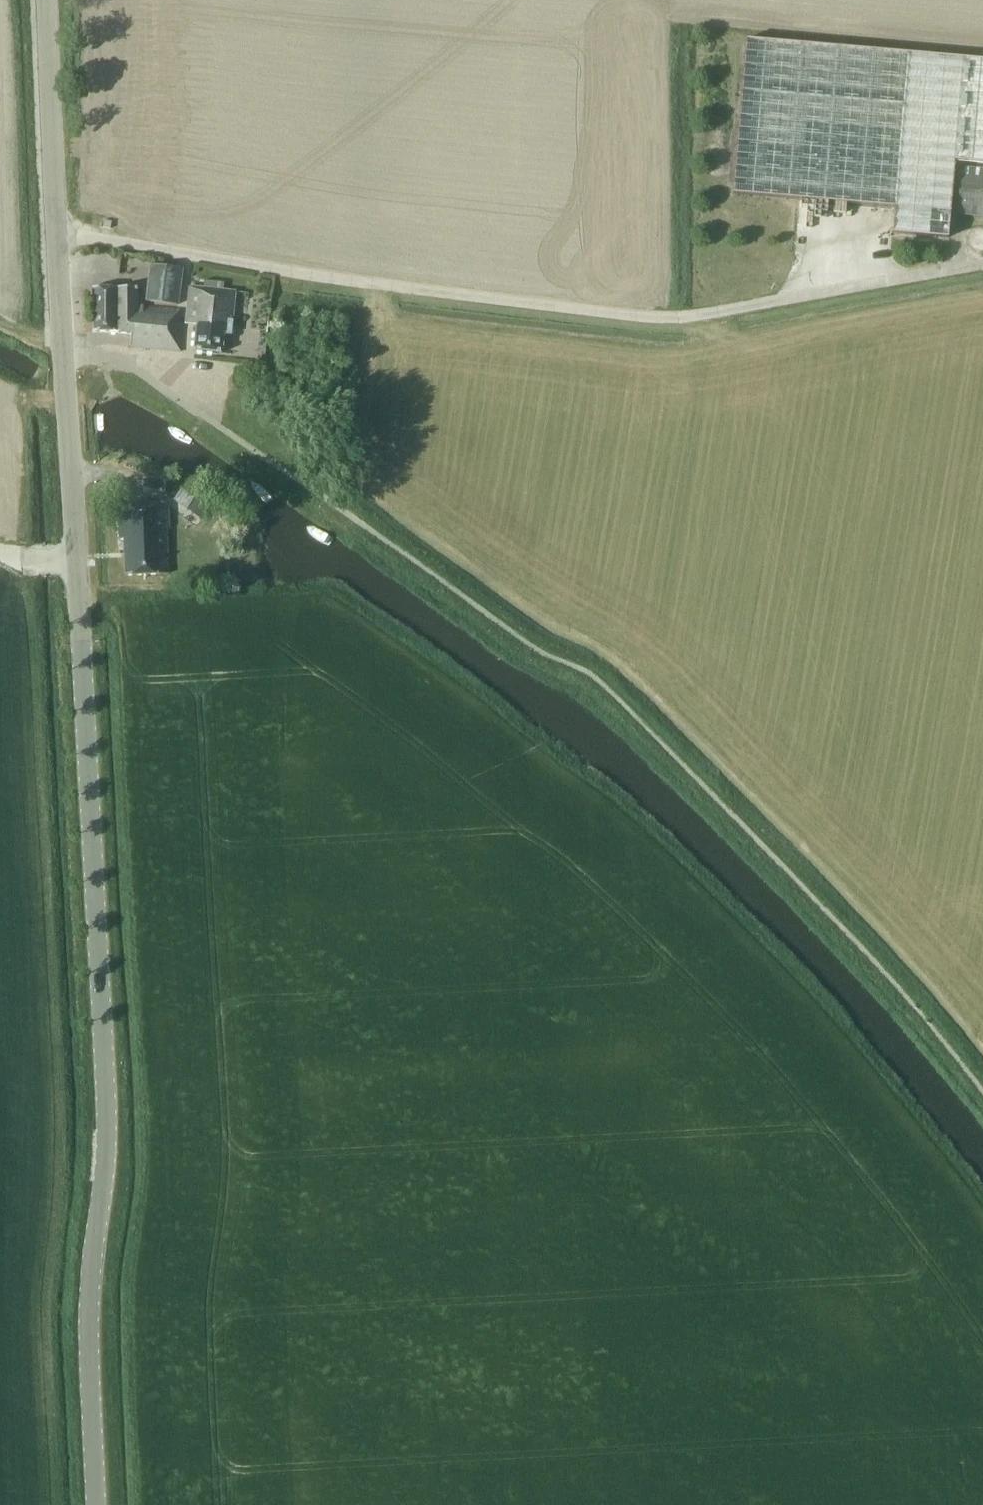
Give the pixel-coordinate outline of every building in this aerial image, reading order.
[(751,46),(738,199),(895,212),(893,237),(951,242),(957,166),(982,168),(982,65),(751,46)] [(959,168),(955,214),(982,216),(982,170),(959,168)] [(179,305),(183,269),(149,265),(145,301),(179,305)] [(231,335),(236,292),(223,291),(224,284),(204,282),(203,289),(189,287),(185,324),(197,326),(194,351),(221,354),(223,335),(231,335)] [(180,352),(180,310),(137,306),(137,288),(93,288),(93,332),(116,332),(116,333),(131,334),(130,347),(180,352)] [(126,576),(168,574),(165,504),(118,506),(120,541),(124,540),(126,576)]
